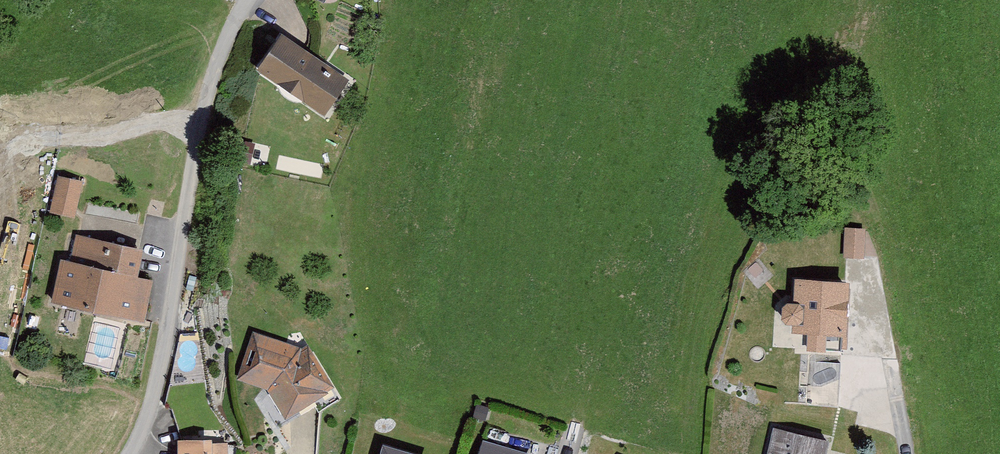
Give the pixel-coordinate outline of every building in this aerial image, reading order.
[(348,82),(281,35),(256,70),(324,117),(348,82)] [(250,164),(253,145),(237,142),(234,161),(250,164)] [(83,182),(57,177),(50,213),(76,218),(83,182)] [(865,229),(845,229),(844,257),(864,258),(865,229)] [(146,250),(77,238),(72,263),(64,261),(56,306),(148,323),(156,282),(141,279),(146,250)] [(850,283),(795,281),(795,304),(788,305),(784,309),(783,315),(785,322),(791,326),(794,326),(794,335),(848,337),(850,283)] [(308,349),(255,334),(243,381),(273,390),(291,420),(337,393),(308,349)] [(773,430),(767,453),(827,453),(829,443),(773,430)] [(181,442),(181,453),(227,453),(226,441),(181,442)] [(481,453),(521,453),(484,443),(481,453)] [(384,446),(381,453),(413,453),(384,446)]
